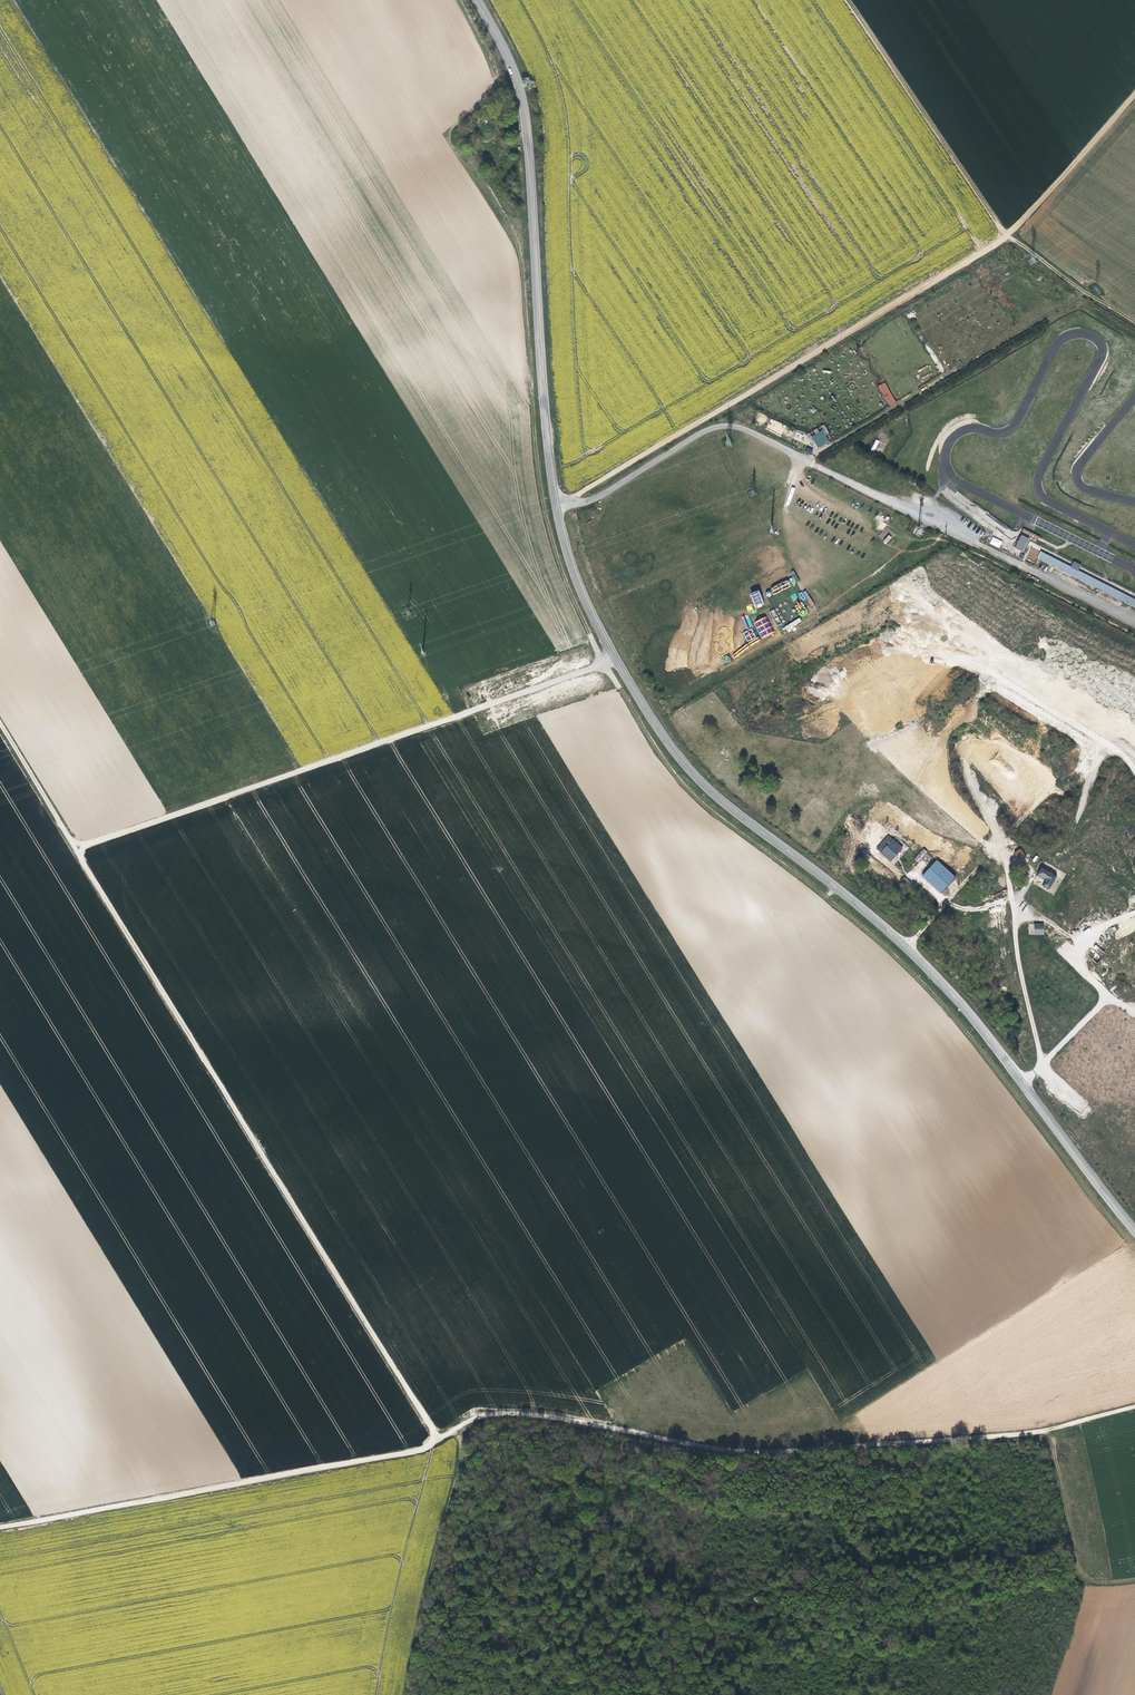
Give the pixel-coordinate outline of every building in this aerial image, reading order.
[(888,406),(895,403),(886,382),(879,385),(888,406)] [(766,430),(782,435),(786,424),(770,419),(766,430)] [(815,434),(812,436),(817,448),(829,442),(826,434),(829,433),(825,424),(813,429),(815,434)] [(807,434),(813,449),(817,448),(812,435),(815,435),(813,431),(807,434)] [(876,439),(871,450),(874,452),(879,441),(876,439)] [(889,535),(892,537),(895,533),(887,526),(878,536),(883,541),(889,535)] [(1021,535),(1030,538),(1029,540),(1036,543),(1039,536),(1023,529),(1021,535)] [(886,544),(891,538),(889,535),(883,542),(886,544)] [(992,536),(989,543),(1000,548),(1003,541),(992,536)] [(1028,541),(1020,537),(1014,549),(1022,553),(1028,541)] [(1027,558),(1035,561),(1039,552),(1031,548),(1027,558)] [(1037,559),(1119,601),(1122,595),(1041,553),(1037,559)] [(794,570),(790,572),(796,583),(799,581),(794,570)] [(773,594),(791,586),(788,579),(770,588),(773,594)] [(755,609),(764,606),(760,590),(750,593),(755,609)] [(803,601),(806,599),(811,607),(815,605),(805,590),(798,594),(803,601)] [(1122,595),(1119,601),(1134,609),(1134,601),(1122,595)] [(775,609),(771,611),(777,626),(781,625),(775,609)] [(746,629),(752,626),(748,615),(741,617),(746,629)] [(753,623),(761,638),(775,632),(767,616),(753,623)] [(799,617),(784,626),(786,631),(802,622),(799,617)] [(743,633),(747,642),(756,638),(752,629),(743,633)] [(876,848),(891,862),(903,848),(888,835),(876,848)] [(923,848),(914,859),(918,863),(927,851),(923,848)] [(1020,848),(1014,853),(1020,861),(1026,856),(1020,848)] [(922,876),(940,893),(955,877),(937,860),(922,876)] [(1050,889),(1057,875),(1041,868),(1037,875),(1046,879),(1043,886),(1050,889)] [(908,886),(911,881),(903,877),(900,883),(908,886)] [(1029,935),(1044,935),(1044,923),(1029,923),(1029,935)] [(1096,945),(1093,948),(1102,955),(1104,952),(1096,945)] [(470,1497),(463,1500),(465,1506),(476,1503),(474,1499),(471,1500),(470,1497)] [(462,1545),(456,1550),(459,1555),(466,1550),(462,1545)] [(439,1633),(441,1631),(434,1627),(430,1634),(446,1645),(449,1639),(439,1633)]
